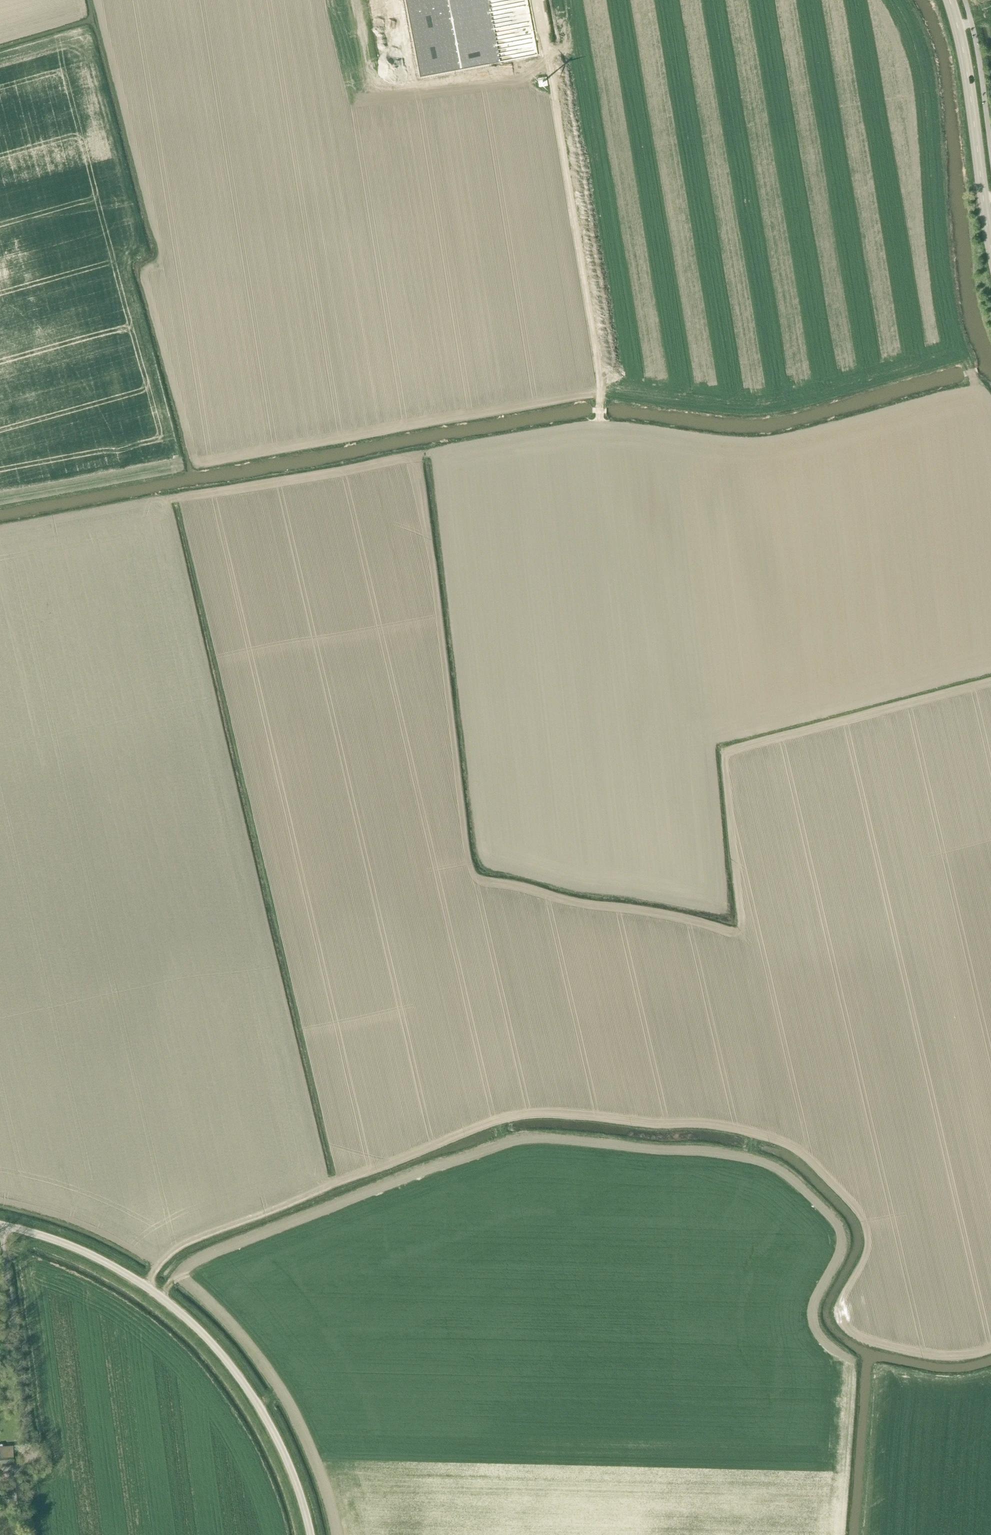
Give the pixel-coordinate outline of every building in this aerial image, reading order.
[(527,0),(322,0),(339,92),(399,81),(384,4),(405,0),(420,77),(538,55),(527,0)] [(14,1463),(14,1455),(8,1455),(8,1454),(0,1454),(0,1463),(14,1463)]
